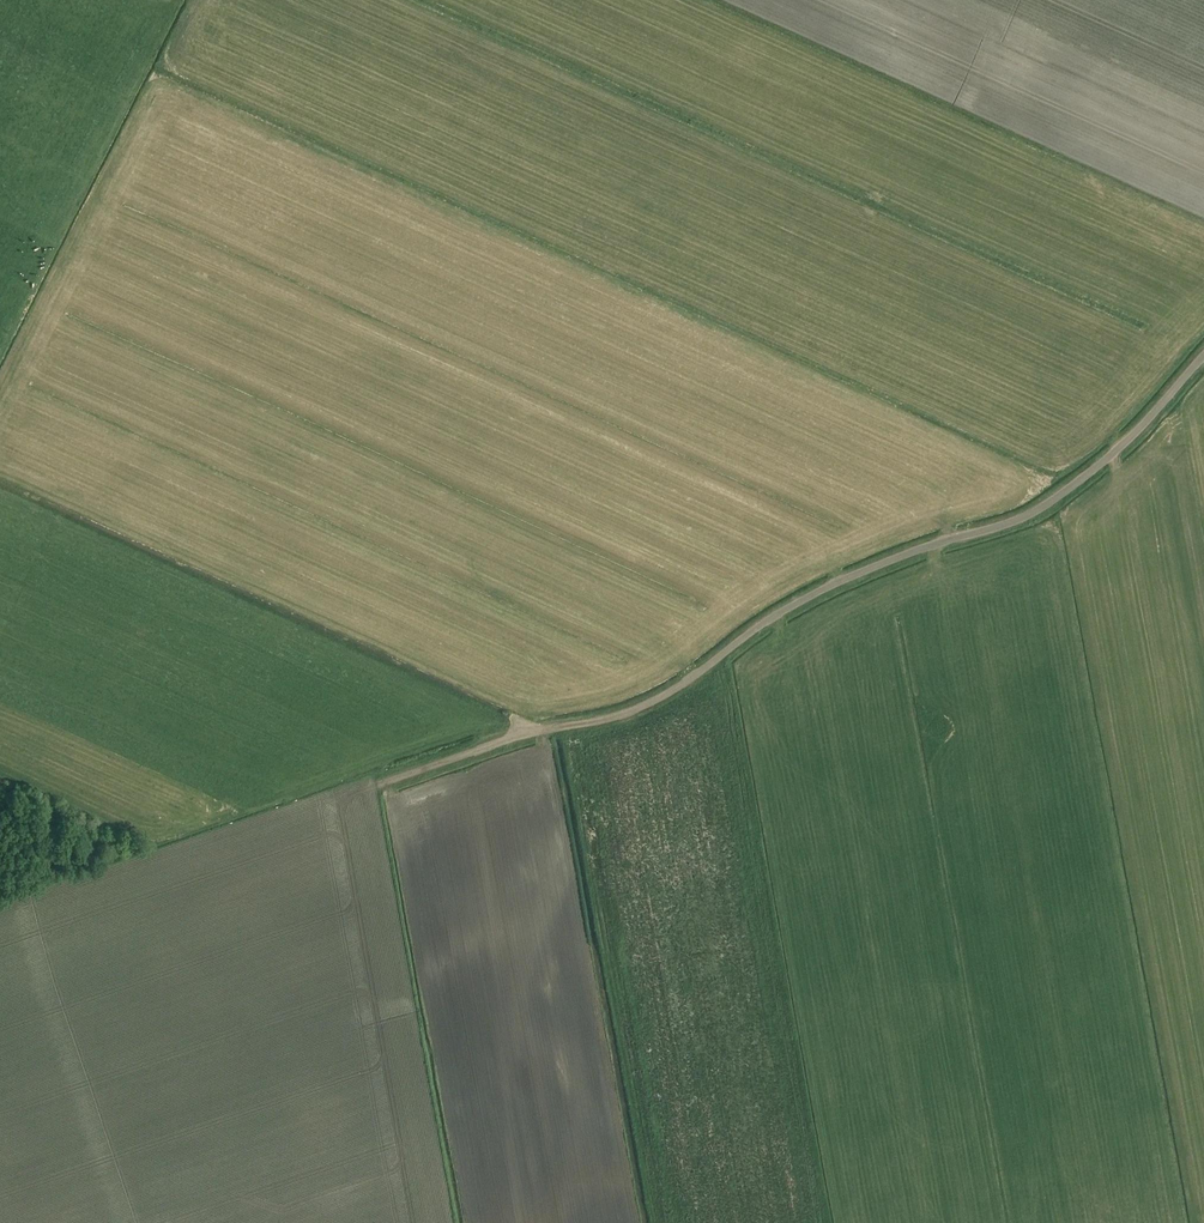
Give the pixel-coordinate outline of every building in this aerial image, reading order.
[(1076,492),(1069,496),(1073,503),(1080,499),(1076,492)]
